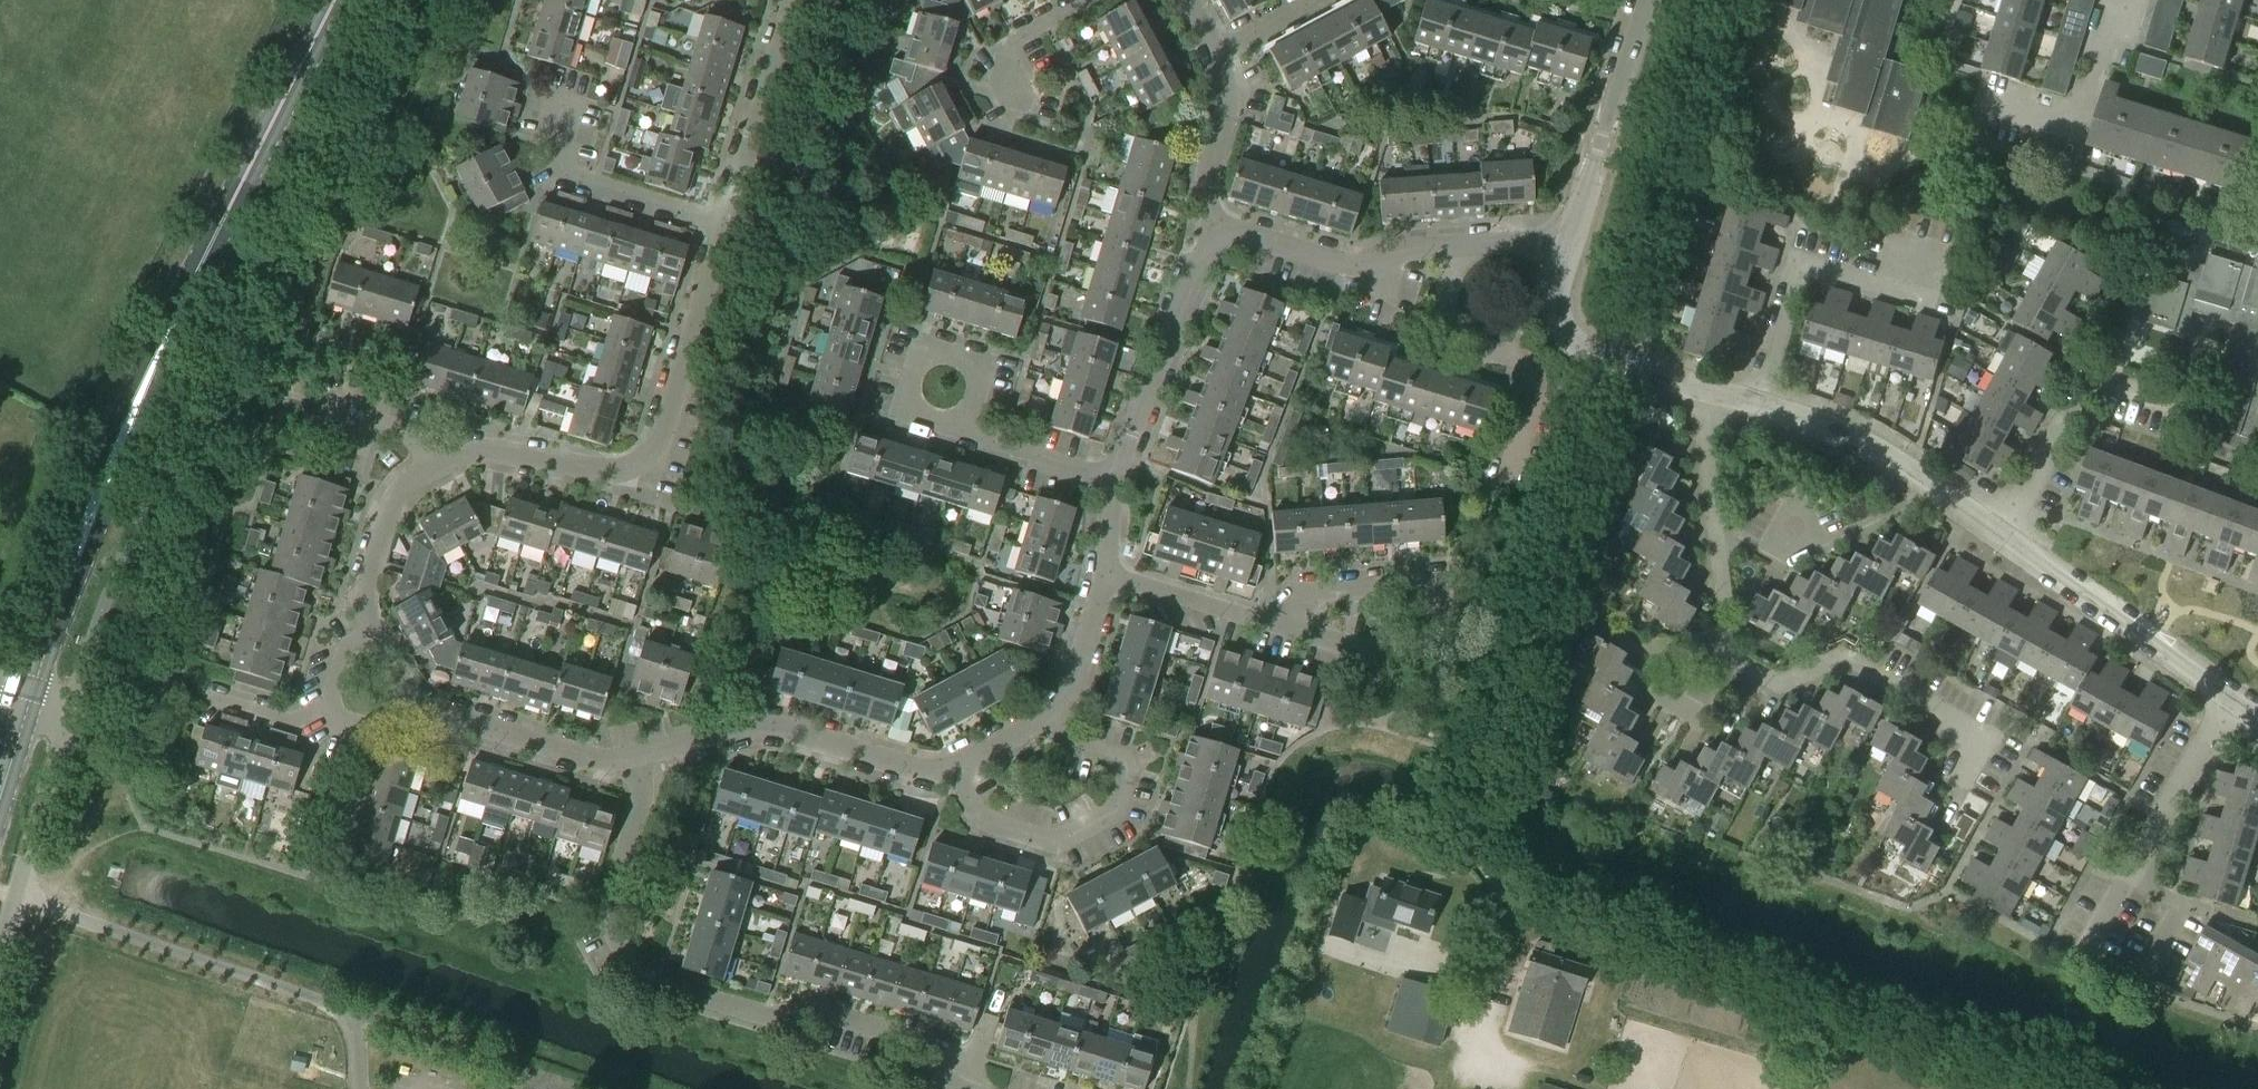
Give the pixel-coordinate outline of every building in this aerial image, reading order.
[(589,0),(546,0),(545,2),(585,14),(589,0)] [(645,3),(635,0),(631,13),(641,16),(645,3)] [(957,0),(944,0),(940,2),(932,0),(923,0),(919,13),(912,38),(950,49),(957,24),(967,18),(957,0)] [(967,18),(970,16),(973,15),(965,0),(957,0),(967,18)] [(996,3),(994,0),(965,0),(973,15),(996,3)] [(1264,2),(1263,0),(1218,0),(1229,20),(1264,2)] [(1370,0),(1361,0),(1351,6),(1348,0),(1342,0),(1338,2),(1369,59),(1371,59),(1380,54),(1374,43),(1389,35),(1370,0)] [(1403,0),(1378,0),(1384,10),(1403,0)] [(1465,1),(1461,0),(1446,0),(1444,5),(1428,0),(1425,0),(1413,41),(1428,46),(1425,57),(1436,61),(1433,73),(1445,76),(1452,53),(1453,54),(1466,11),(1463,10),(1465,1)] [(1768,2),(1813,16),(1810,26),(1843,36),(1829,80),(1841,84),(1833,107),(1878,121),(1874,132),(1911,143),(1932,74),(1887,60),(1905,0),(1769,0),(1768,2)] [(2046,2),(2041,0),(2006,0),(2001,17),(2038,28),(2046,2)] [(2244,2),(2236,0),(2204,0),(2197,24),(2234,36),(2244,2)] [(1109,43),(1144,24),(1132,1),(1097,20),(1109,43)] [(2078,18),(2082,4),(2070,1),(2066,15),(2078,18)] [(577,41),(585,14),(545,2),(537,28),(577,41)] [(1369,59),(1338,2),(1330,6),(1335,15),(1318,23),(1339,62),(1353,55),(1358,65),(1369,59)] [(2089,22),(2093,8),(2082,4),(2078,18),(2089,22)] [(656,28),(660,14),(651,11),(646,25),(656,28)] [(1498,21),(1466,11),(1453,54),(1483,63),(1479,74),(1491,78),(1510,15),(1501,12),(1498,21)] [(736,51),(744,27),(706,15),(698,40),(736,51)] [(1534,32),(1516,26),(1519,18),(1510,15),(1491,78),(1502,81),(1506,70),(1522,74),(1524,66),(1538,70),(1551,28),(1536,23),(1534,32)] [(1958,16),(1954,29),(1968,34),(1972,21),(1958,16)] [(2030,55),(2038,28),(2001,17),(1993,44),(2030,55)] [(1573,34),(1575,25),(1557,19),(1554,28),(1551,28),(1538,70),(1535,81),(1560,88),(1563,78),(1578,82),(1591,40),(1573,34)] [(1339,62),(1318,23),(1302,32),(1297,24),(1289,28),(1320,86),(1330,80),(1325,70),(1339,62)] [(1121,65),(1156,46),(1144,24),(1109,43),(1121,65)] [(2223,70),(2234,36),(2197,24),(2186,58),(2223,70)] [(652,40),(656,28),(646,25),(643,37),(652,40)] [(569,68),(577,41),(537,28),(528,56),(569,68)] [(1320,86),(1289,28),(1281,32),(1285,41),(1268,50),(1289,89),(1303,81),(1309,92),(1320,86)] [(2168,53),(2171,43),(2148,36),(2145,46),(2168,53)] [(629,56),(633,43),(616,38),(612,51),(619,53),(619,54),(629,56)] [(939,84),(950,49),(912,38),(905,61),(893,58),(886,82),(903,88),(906,80),(930,88),(939,84)] [(1065,55),(1074,50),(1068,38),(1059,42),(1065,55)] [(729,76),(736,51),(698,40),(691,64),(729,76)] [(2022,83),(2022,82),(2030,55),(1993,44),(1985,71),(2022,83)] [(1133,87),(1168,68),(1156,46),(1121,65),(1133,87)] [(625,70),(629,56),(619,54),(619,53),(612,51),(610,51),(606,65),(625,70)] [(1947,51),(1945,58),(1946,58),(1953,60),(1955,53),(1947,51)] [(1380,54),(1371,59),(1375,67),(1385,62),(1380,54)] [(2061,72),(2065,58),(2054,54),(2049,68),(2061,72)] [(2150,76),(2155,58),(2142,55),(2137,72),(2150,76)] [(642,76),(647,61),(635,57),(630,72),(642,76)] [(2073,75),(2077,61),(2065,58),(2061,72),(2073,75)] [(2162,80),(2168,62),(2155,58),(2150,76),(2162,80)] [(516,72),(475,59),(472,69),(471,69),(456,119),(504,134),(509,115),(517,117),(521,105),(513,102),(519,84),(513,82),(516,72)] [(722,100),(729,76),(691,64),(684,89),(722,100)] [(1145,110),(1180,91),(1168,68),(1133,87),(1145,110)] [(1082,86),(1091,81),(1085,71),(1076,75),(1082,86)] [(638,91),(642,76),(630,72),(626,87),(638,91)] [(930,88),(906,80),(903,88),(910,100),(891,110),(903,133),(916,126),(917,127),(952,108),(939,84),(930,88)] [(1090,100),(1099,95),(1091,81),(1082,86),(1090,100)] [(2115,155),(2129,110),(2116,107),(2118,100),(2122,87),(2108,83),(2089,147),(2115,155)] [(714,124),(722,100),(684,89),(676,113),(714,124)] [(604,102),(613,105),(616,96),(607,93),(604,102)] [(961,166),(969,139),(952,108),(917,127),(928,148),(939,142),(950,163),(961,166)] [(621,109),(617,122),(626,125),(630,112),(621,109)] [(1155,109),(1144,114),(1149,125),(1160,120),(1155,109)] [(1276,130),(1279,121),(1281,114),(1268,110),(1263,126),(1276,130)] [(2141,163),(2154,118),(2129,110),(2115,155),(2141,163)] [(707,149),(714,124),(676,113),(669,136),(669,138),(698,147),(707,149)] [(1096,133),(1108,127),(1103,118),(1091,124),(1096,133)] [(2166,170),(2180,126),(2154,118),(2141,163),(2166,170)] [(1502,135),(1513,134),(1512,120),(1502,121),(1502,131),(1502,135)] [(1288,134),(1291,124),(1279,121),(1276,130),(1288,134)] [(1489,132),(1502,131),(1502,121),(1488,122),(1489,132)] [(626,125),(617,122),(613,135),(622,138),(626,125)] [(2192,178),(2205,134),(2180,126),(2166,170),(2192,178)] [(1324,145),(1328,134),(1313,130),(1310,140),(1324,145)] [(1463,141),(1478,140),(1477,130),(1462,131),(1463,141)] [(1427,144),(1441,143),(1441,133),(1426,134),(1427,144)] [(690,170),(698,147),(669,138),(669,136),(660,134),(653,158),(652,159),(690,170)] [(1337,148),(1340,138),(1328,134),(1324,145),(1337,148)] [(1414,145),(1427,144),(1426,134),(1413,135),(1414,145)] [(2217,186),(2231,142),(2205,134),(2192,178),(2217,186)] [(1389,147),(1402,146),(1402,136),(1388,137),(1389,147)] [(1168,175),(1176,149),(1136,137),(1128,163),(1168,175)] [(1359,154),(1362,141),(1351,138),(1348,151),(1359,154)] [(982,185),(994,147),(969,139),(961,166),(953,191),(978,198),(982,185)] [(1101,155),(1105,142),(1096,139),(1091,153),(1101,155)] [(2244,194),(2257,150),(2231,142),(2217,186),(2244,194)] [(508,162),(499,145),(455,168),(479,214),(485,212),(490,221),(528,201),(522,191),(523,190),(515,173),(522,170),(516,158),(508,162)] [(1006,193),(1018,154),(994,147),(982,185),(1006,193)] [(1097,169),(1101,155),(1091,153),(1087,166),(1097,169)] [(1031,200),(1042,162),(1018,154),(1006,193),(1031,200)] [(688,194),(692,180),(688,179),(690,170),(652,159),(653,158),(643,155),(638,170),(648,173),(645,184),(683,195),(684,192),(688,194)] [(612,174),(616,160),(606,158),(602,171),(612,174)] [(1253,206),(1265,167),(1240,159),(1228,198),(1253,206)] [(1507,203),(1533,201),(1531,161),(1504,163),(1507,203)] [(1055,208),(1067,169),(1042,162),(1031,200),(1055,208)] [(1160,201),(1168,175),(1128,163),(1120,189),(1160,201)] [(1483,214),(1482,204),(1507,203),(1504,163),(1479,165),(1483,214)] [(1458,216),(1483,214),(1479,165),(1480,174),(1455,176),(1458,216)] [(1265,167),(1253,206),(1277,213),(1289,174),(1266,167),(1265,167)] [(1312,181),(1314,174),(1301,170),(1299,177),(1289,174),(1277,213),(1301,220),(1313,182),(1312,181)] [(1432,217),(1458,216),(1455,176),(1430,178),(1432,217)] [(1407,219),(1432,217),(1430,178),(1404,180),(1407,219)] [(1381,221),(1407,219),(1404,180),(1378,181),(1381,221)] [(1326,228),(1337,189),(1313,182),(1301,220),(1326,228)] [(1360,196),(1362,189),(1350,185),(1347,192),(1337,189),(1326,228),(1351,235),(1362,197),(1360,196)] [(1866,202),(1869,190),(1851,185),(1848,196),(1866,202)] [(1153,227),(1160,201),(1120,189),(1112,215),(1153,227)] [(1084,206),(1088,193),(1079,190),(1075,204),(1084,206)] [(569,205),(572,195),(559,191),(556,201),(569,205)] [(582,209),(585,199),(572,195),(569,205),(582,209)] [(1786,230),(1790,217),(1734,200),(1727,223),(1765,234),(1767,225),(1786,230)] [(556,248),(567,210),(542,203),(531,241),(556,248)] [(1080,221),(1084,206),(1075,204),(1071,218),(1080,221)] [(616,220),(620,210),(608,206),(604,216),(616,220)] [(580,255),(591,218),(567,210),(556,248),(580,255)] [(630,224),(633,214),(620,210),(616,220),(630,224)] [(969,228),(972,218),(958,214),(955,224),(969,228)] [(1680,214),(1675,228),(1679,230),(1684,232),(1689,217),(1684,216),(1680,214)] [(1145,252),(1153,227),(1112,215),(1105,240),(1145,252)] [(603,263),(615,225),(591,218),(580,255),(603,263)] [(982,232),(985,221),(972,218),(969,228),(982,232)] [(667,236),(670,225),(656,221),(653,231),(667,236)] [(2029,225),(2022,221),(2017,230),(2024,234),(2029,225)] [(1777,262),(1780,251),(1761,245),(1765,234),(1727,223),(1721,244),(1777,262)] [(376,240),(379,230),(364,225),(361,236),(376,240)] [(628,270),(640,233),(615,225),(603,263),(628,270)] [(679,240),(682,229),(670,225),(667,236),(679,240)] [(1018,243),(1021,232),(1007,228),(1004,239),(1018,243)] [(388,243),(391,233),(379,230),(376,240),(388,243)] [(968,245),(971,235),(957,231),(954,241),(968,245)] [(1030,247),(1034,236),(1021,232),(1018,243),(1030,247)] [(653,278),(665,240),(640,233),(628,270),(653,278)] [(981,249),(984,239),(971,235),(968,245),(981,249)] [(665,240),(653,278),(666,282),(663,290),(666,295),(673,297),(676,285),(678,285),(689,248),(665,240)] [(1069,258),(1073,243),(1063,240),(1059,255),(1069,258)] [(1137,278),(1145,252),(1105,240),(1097,266),(1137,278)] [(435,258),(438,249),(432,246),(419,242),(415,252),(435,258)] [(2102,292),(2107,282),(2089,272),(2094,261),(2060,242),(2049,263),(2102,292)] [(1774,273),(1777,262),(1721,244),(1714,266),(1751,278),(1755,267),(1774,273)] [(1014,259),(1017,250),(1002,245),(999,255),(1014,259)] [(1027,264),(1030,254),(1017,250),(1014,259),(1027,264)] [(1065,271),(1069,258),(1059,255),(1055,268),(1065,271)] [(2257,455),(2257,262),(2256,269),(2211,255),(2204,279),(2193,276),(2190,285),(2155,275),(2141,321),(2188,335),(2188,334),(2199,337),(2203,322),(2193,319),(2195,312),(2238,325),(2207,427),(2251,440),(2247,451),(2257,455)] [(354,311),(367,270),(339,261),(326,302),(354,311)] [(2102,292),(2049,263),(2038,282),(2072,301),(2077,292),(2096,302),(2102,292)] [(1129,304),(1137,278),(1097,266),(1089,292),(1129,304)] [(1764,305),(1767,295),(1748,289),(1751,278),(1714,266),(1708,288),(1764,305)] [(380,319),(393,278),(367,270),(354,311),(380,319)] [(946,317),(958,279),(934,272),(922,309),(946,317)] [(875,322),(882,297),(850,288),(853,279),(838,275),(828,307),(837,310),(875,322)] [(408,327),(421,287),(393,278),(380,319),(408,327)] [(969,324),(981,286),(958,279),(946,317),(969,324)] [(1246,279),(1242,289),(1252,293),(1256,283),(1246,279)] [(2079,331),(2085,321),(2067,311),(2072,301),(2038,282),(2027,302),(2079,331)] [(1256,283),(1252,293),(1262,297),(1266,287),(1256,283)] [(1670,286),(1661,283),(1658,294),(1667,297),(1670,286)] [(992,331),(1004,293),(981,286),(969,324),(992,331)] [(813,303),(817,290),(808,287),(804,300),(813,303)] [(1266,287),(1262,297),(1273,301),(1276,291),(1266,287)] [(1761,317),(1764,305),(1708,288),(1701,310),(1738,321),(1741,311),(1761,317)] [(1827,349),(1844,291),(1832,288),(1826,308),(1816,304),(1804,342),(1827,349)] [(1222,301),(1220,306),(1274,327),(1283,305),(1273,301),(1262,297),(1252,293),(1242,289),(1235,306),(1222,301)] [(1276,291),(1273,301),(1283,305),(1287,295),(1276,291)] [(1849,355),(1860,318),(1848,314),(1854,294),(1844,291),(1827,349),(1849,355)] [(1122,330),(1129,304),(1089,292),(1081,318),(1122,330)] [(1016,338),(1028,300),(1004,293),(992,331),(1016,338)] [(1058,296),(1048,293),(1043,307),(1054,310),(1058,296)] [(648,298),(642,315),(651,318),(656,301),(648,298)] [(1667,303),(1656,300),(1653,312),(1663,316),(1667,303)] [(1870,362),(1888,305),(1876,301),(1870,321),(1860,318),(1849,355),(1870,362)] [(2073,342),(2079,331),(2027,302),(2016,322),(2050,341),(2056,332),(2073,342)] [(1892,368),(1903,331),(1892,328),(1898,308),(1888,305),(1870,362),(1892,368)] [(1231,317),(1225,334),(1265,350),(1274,327),(1220,306),(1218,312),(1231,317)] [(464,322),(467,312),(452,308),(449,318),(464,322)] [(806,326),(811,312),(801,309),(797,323),(806,326)] [(868,345),(875,322),(837,310),(830,333),(868,345)] [(1751,349),(1754,338),(1734,332),(1738,321),(1701,310),(1694,332),(1751,349)] [(1969,310),(1964,319),(1973,324),(1978,314),(1969,310)] [(546,329),(550,314),(538,311),(533,325),(546,329)] [(475,326),(478,316),(467,312),(464,322),(475,326)] [(567,328),(571,315),(561,312),(557,325),(567,328)] [(569,326),(581,330),(583,322),(581,316),(573,314),(569,326)] [(1914,375),(1931,318),(1919,315),(1914,334),(1903,331),(1892,368),(1914,375)] [(645,352),(653,327),(615,316),(607,341),(645,352)] [(1936,382),(1948,344),(1935,341),(1941,321),(1931,318),(1914,375),(1936,382)] [(1646,322),(1641,341),(1645,342),(1654,345),(1659,326),(1650,323),(1646,322)] [(802,340),(806,326),(797,323),(792,337),(802,340)] [(517,339),(520,328),(505,324),(502,335),(517,339)] [(1312,333),(1314,328),(1306,324),(1304,330),(1312,333)] [(563,341),(567,328),(557,325),(553,338),(563,341)] [(529,343),(532,332),(520,328),(517,339),(529,343)] [(1346,394),(1365,332),(1355,329),(1353,339),(1334,333),(1322,375),(1337,380),(1334,391),(1346,394)] [(1304,354),(1312,333),(1304,330),(1296,351),(1304,354)] [(1044,349),(1048,335),(1040,332),(1036,346),(1044,349)] [(1374,401),(1387,359),(1390,350),(1371,344),(1374,335),(1365,332),(1346,394),(1358,398),(1361,388),(1375,392),(1373,401),(1374,401)] [(1747,361),(1751,349),(1694,332),(1688,354),(1725,365),(1728,355),(1747,361)] [(861,369),(868,345),(830,333),(823,357),(861,369)] [(1110,369),(1117,345),(1079,333),(1072,357),(1110,369)] [(1205,346),(1203,351),(1256,372),(1265,350),(1225,334),(1218,351),(1205,346)] [(2061,385),(2066,375),(2048,365),(2054,354),(2021,335),(2009,356),(2061,385)] [(638,376),(645,352),(607,341),(600,365),(638,376)] [(442,391),(455,352),(427,343),(415,383),(442,391)] [(1962,344),(1959,355),(1968,357),(1971,346),(1962,344)] [(1040,362),(1044,349),(1036,346),(1032,360),(1040,362)] [(1213,363),(1207,379),(1247,395),(1256,372),(1203,351),(1200,357),(1213,363)] [(469,399),(481,360),(455,352),(442,391),(469,399)] [(792,373),(797,358),(787,355),(782,370),(792,373)] [(1397,420),(1416,358),(1407,355),(1404,364),(1387,359),(1374,401),(1388,405),(1385,416),(1397,420)] [(1964,382),(1973,364),(1956,356),(1947,373),(1964,382)] [(2055,395),(2061,385),(2009,356),(1998,376),(2032,395),(2037,386),(2055,395)] [(854,392),(861,369),(823,357),(816,380),(854,392)] [(1103,392),(1110,369),(1072,357),(1065,380),(1103,392)] [(1427,417),(1440,375),(1422,369),(1425,360),(1416,358),(1397,420),(1408,423),(1412,412),(1427,417)] [(495,408),(508,368),(481,360),(469,399),(495,408)] [(552,376),(556,363),(546,360),(542,373),(552,376)] [(630,400),(638,376),(600,365),(593,389),(584,386),(630,400)] [(523,416),(524,414),(527,401),(535,376),(508,368),(495,408),(523,416)] [(788,386),(792,373),(782,370),(778,383),(788,386)] [(1294,380),(1297,373),(1289,370),(1286,377),(1294,380)] [(1450,436),(1469,374),(1460,371),(1458,380),(1440,375),(1427,417),(1441,422),(1438,432),(1450,436)] [(548,390),(552,376),(542,373),(538,386),(548,390)] [(1481,434),(1494,391),(1476,386),(1479,377),(1469,374),(1450,436),(1462,440),(1465,429),(1481,434)] [(2039,424),(2044,414),(2027,405),(2032,395),(1998,376),(1987,395),(2039,424)] [(1286,399),(1294,380),(1286,377),(1278,396),(1286,399)] [(1030,395),(1034,381),(1026,378),(1022,392),(1030,395)] [(1188,390),(1186,396),(1239,417),(1247,395),(1207,379),(1201,395),(1188,390)] [(847,415),(854,392),(816,380),(809,403),(833,411),(847,415)] [(1096,415),(1103,392),(1065,380),(1058,403),(1096,415)] [(630,400),(584,386),(576,410),(614,422),(621,398),(630,401),(630,400)] [(1026,408),(1030,395),(1022,392),(1017,406),(1026,408)] [(2033,435),(2039,424),(1987,395),(1976,415),(2010,434),(2015,425),(2033,435)] [(1196,407),(1189,423),(1230,439),(1239,417),(1186,396),(1183,402),(1196,407)] [(564,417),(567,408),(542,400),(539,409),(564,417)] [(524,414),(536,418),(540,405),(527,401),(524,414)] [(809,403),(806,411),(844,423),(847,415),(833,411),(809,403)] [(1089,438),(1096,415),(1058,403),(1050,427),(1089,438)] [(606,447),(614,422),(576,410),(569,435),(606,447)] [(1291,410),(1286,424),(1295,427),(1301,413),(1291,410)] [(1275,428),(1279,418),(1271,415),(1267,424),(1275,428)] [(2016,464),(2022,454),(2004,445),(2010,434),(1976,415),(1965,435),(2016,464)] [(1170,435),(1168,441),(1221,462),(1230,439),(1189,423),(1183,440),(1170,435)] [(1269,444),(1275,428),(1267,424),(1261,441),(1269,444)] [(1286,424),(1281,437),(1290,440),(1295,427),(1286,424)] [(872,479),(884,441),(859,433),(848,472),(872,479)] [(2011,474),(2016,464),(1965,435),(1954,456),(1987,474),(1993,465),(2011,474)] [(1281,437),(1276,450),(1285,454),(1290,440),(1281,437)] [(897,487),(909,449),(884,441),(872,479),(897,487)] [(1179,452),(1172,470),(1212,485),(1221,462),(1168,441),(1166,447),(1179,452)] [(1642,493),(1645,487),(1668,501),(1669,500),(1683,474),(1671,467),(1675,461),(1639,441),(1618,479),(1642,493)] [(921,494),(933,456),(909,449),(897,487),(921,494)] [(2091,521),(2114,458),(2093,449),(2078,488),(2089,493),(2080,518),(2091,521)] [(1280,466),(1285,454),(1276,450),(1271,463),(1280,466)] [(945,502),(957,463),(933,456),(921,494),(945,502)] [(1402,458),(1388,459),(1389,469),(1403,468),(1402,458)] [(2134,537),(2157,474),(2114,458),(2091,521),(2101,525),(2110,501),(2132,509),(2123,533),(2134,537)] [(1257,475),(1262,462),(1254,459),(1249,472),(1257,475)] [(1375,470),(1389,469),(1388,459),(1374,460),(1375,470)] [(1341,473),(1355,472),(1354,462),(1340,463),(1341,473)] [(969,509),(981,471),(957,463),(945,502),(969,509)] [(1326,474),(1341,473),(1340,463),(1326,464),(1326,474)] [(1293,476),(1307,475),(1307,466),(1292,467),(1293,476)] [(1447,481),(1450,469),(1441,466),(1437,479),(1447,481)] [(308,467),(305,477),(316,480),(318,471),(308,467)] [(1278,477),(1293,476),(1292,467),(1278,468),(1278,477)] [(329,474),(318,471),(316,480),(326,483),(329,474)] [(993,517),(1000,497),(1003,486),(1005,478),(981,471),(969,509),(993,517)] [(1252,489),(1257,475),(1249,472),(1244,486),(1252,489)] [(339,477),(329,474),(326,483),(337,486),(339,477)] [(2176,553),(2200,489),(2157,474),(2134,537),(2144,541),(2153,517),(2175,525),(2165,549),(2176,553)] [(300,475),(292,500),(349,517),(351,511),(343,508),(348,489),(347,489),(347,490),(316,480),(305,477),(300,475)] [(350,480),(339,477),(337,486),(347,489),(350,480)] [(276,483),(264,479),(261,490),(273,494),(276,483)] [(1013,501),(1016,491),(1003,486),(1000,497),(1013,501)] [(1645,487),(1642,493),(1624,523),(1647,536),(1650,531),(1674,545),(1674,544),(1689,518),(1676,511),(1679,506),(1669,500),(1668,501),(1645,487)] [(2219,569),(2243,505),(2200,489),(2176,553),(2186,557),(2196,532),(2218,540),(2208,565),(2219,569)] [(273,494),(261,490),(258,501),(269,504),(273,494)] [(1219,505),(1221,496),(1208,492),(1205,501),(1219,505)] [(1232,510),(1235,500),(1221,496),(1219,505),(1232,510)] [(1067,534),(1075,509),(1037,497),(1029,522),(1067,534)] [(471,510),(465,498),(443,510),(463,545),(486,533),(499,537),(507,510),(483,503),(471,510)] [(523,545),(534,507),(510,499),(507,510),(499,537),(498,537),(523,545)] [(290,507),(285,523),(333,538),(339,521),(346,524),(349,517),(292,500),(290,507)] [(1419,542),(1444,540),(1440,500),(1416,502),(1419,542)] [(1395,543),(1419,542),(1416,502),(1392,503),(1395,543)] [(1371,545),(1395,543),(1392,503),(1368,505),(1371,545)] [(574,551),(585,512),(560,505),(557,514),(550,544),(574,551)] [(1347,547),(1371,545),(1368,505),(1344,507),(1347,547)] [(2243,505),(2219,569),(2229,573),(2238,549),(2257,556),(2257,511),(2243,505)] [(547,552),(550,544),(557,514),(534,507),(523,545),(547,552)] [(1199,572),(1214,521),(1167,507),(1158,536),(1149,533),(1143,554),(1170,562),(1166,575),(1179,579),(1182,567),(1199,572)] [(1323,549),(1347,547),(1344,507),(1320,509),(1323,549)] [(859,522),(862,512),(848,508),(845,518),(859,522)] [(1299,551),(1323,549),(1320,509),(1296,511),(1299,551)] [(437,564),(438,559),(463,545),(443,510),(420,523),(426,534),(415,540),(410,555),(437,564)] [(1274,553),(1299,551),(1296,511),(1271,513),(1274,553)] [(598,559),(609,520),(585,512),(574,551),(598,559)] [(871,526),(875,516),(862,512),(859,522),(871,526)] [(622,566),(634,527),(609,520),(598,559),(622,566)] [(1256,589),(1262,567),(1252,564),(1261,536),(1214,521),(1199,572),(1216,577),(1212,589),(1224,592),(1228,580),(1256,589)] [(668,572),(719,587),(733,539),(714,534),(716,526),(704,522),(702,530),(682,524),(674,551),(671,561),(668,572)] [(1060,558),(1067,534),(1029,522),(1022,546),(1060,558)] [(280,540),(277,548),(334,566),(336,559),(327,557),(333,538),(285,523),(280,540)] [(908,537),(911,527),(896,523),(893,533),(908,537)] [(1002,540),(1006,526),(996,523),(992,537),(1002,540)] [(647,574),(658,535),(634,527),(622,566),(647,574)] [(920,540),(923,531),(911,527),(908,537),(920,540)] [(261,531),(250,528),(246,539),(258,542),(261,531)] [(1674,545),(1650,531),(1647,536),(1638,552),(1661,565),(1656,576),(1679,590),(1680,589),(1695,563),(1683,556),(1686,551),(1674,544),(1674,545)] [(955,551),(958,541),(946,537),(943,547),(955,551)] [(998,553),(1002,540),(992,537),(988,550),(998,553)] [(1886,537),(1871,564),(1871,565),(1895,578),(1901,567),(1925,580),(1937,558),(1901,538),(1898,544),(1886,537)] [(258,542),(246,539),(243,550),(254,554),(258,542)] [(969,556),(972,546),(958,541),(955,551),(969,556)] [(1052,582),(1060,558),(1022,546),(1014,571),(1052,582)] [(260,569),(260,570),(309,585),(318,588),(324,569),(332,571),(334,566),(277,548),(269,572),(260,569)] [(664,548),(661,558),(671,561),(674,551),(664,548)] [(433,576),(437,564),(410,555),(406,568),(433,576)] [(1856,563),(1844,557),(1830,582),(1830,583),(1854,596),(1859,586),(1883,599),(1895,578),(1871,565),(1871,564),(1859,557),(1856,563)] [(658,568),(668,572),(671,561),(661,558),(658,568)] [(1941,616),(1970,563),(1960,558),(1950,576),(1940,570),(1921,605),(1941,616)] [(2250,581),(2257,584),(2257,559),(2250,581)] [(1961,627),(1980,592),(1970,587),(1980,569),(1970,563),(1941,616),(1961,627)] [(260,570),(252,595),(309,612),(311,605),(303,602),(309,585),(260,570)] [(479,579),(481,573),(474,571),(472,577),(479,579)] [(497,586),(500,575),(486,571),(483,582),(497,586)] [(221,585),(232,589),(236,578),(225,574),(221,585)] [(406,632),(441,613),(429,590),(431,582),(404,574),(399,592),(404,603),(394,609),(406,632)] [(1802,575),(1788,601),(1813,615),(1819,604),(1842,617),(1854,596),(1830,583),(1830,582),(1818,576),(1815,582),(1802,575)] [(1679,590),(1656,576),(1644,597),(1667,609),(1661,619),(1685,633),(1700,607),(1689,600),(1691,596),(1680,589),(1679,590)] [(527,580),(523,593),(533,596),(535,590),(537,583),(527,580)] [(1981,638),(2010,586),(2000,580),(1990,598),(1980,592),(1961,627),(1981,638)] [(511,581),(508,590),(515,592),(518,583),(511,581)] [(547,594),(550,587),(537,583),(535,590),(547,594)] [(218,596),(229,599),(232,589),(221,585),(218,596)] [(1595,600),(1601,590),(1592,585),(1586,595),(1595,600)] [(2001,649),(2020,614),(2011,609),(2020,591),(2010,586),(1981,638),(2001,649)] [(1046,654),(1046,653),(1052,635),(1059,637),(1062,625),(1055,623),(1061,604),(1014,589),(998,640),(1014,644),(1025,647),(1035,651),(1046,654)] [(571,601),(583,605),(586,594),(574,590),(571,601)] [(984,608),(988,596),(977,593),(973,604),(984,608)] [(1773,599),(1762,593),(1748,619),(1772,633),(1778,622),(1801,635),(1813,615),(1788,601),(1776,594),(1773,599)] [(586,594),(583,605),(596,609),(599,598),(586,594)] [(667,605),(678,609),(681,597),(670,594),(667,605)] [(250,602),(245,618),(293,633),(299,614),(307,617),(309,612),(252,595),(250,602)] [(489,596),(486,605),(499,610),(502,600),(489,596)] [(678,609),(689,612),(693,601),(681,597),(678,609)] [(513,614),(516,604),(502,600),(499,610),(513,614)] [(633,619),(637,606),(626,603),(622,616),(633,619)] [(2020,660),(2049,608),(2039,603),(2030,620),(2020,614),(2001,649),(2020,660)] [(525,616),(527,607),(521,605),(518,614),(525,616)] [(653,620),(656,609),(645,605),(642,617),(653,620)] [(1608,607),(1603,615),(1611,620),(1616,612),(1608,607)] [(559,624),(563,611),(553,608),(551,615),(549,621),(559,624)] [(2040,671),(2060,636),(2050,631),(2060,614),(2049,608),(2020,660),(2040,671)] [(817,625),(820,615),(804,611),(801,621),(817,625)] [(456,670),(464,644),(455,642),(451,635),(452,635),(441,613),(406,632),(418,655),(430,648),(439,665),(456,670)] [(704,629),(707,618),(696,614),(693,626),(704,629)] [(828,629),(831,618),(820,615),(817,625),(828,629)] [(1163,653),(1170,628),(1132,616),(1124,641),(1163,653)] [(966,635),(975,630),(969,617),(959,622),(966,635)] [(240,635),(238,643),(294,660),(296,654),(287,652),(293,633),(245,618),(240,635)] [(589,619),(585,629),(599,633),(602,623),(589,619)] [(1889,631),(1893,625),(1885,620),(1882,626),(1889,631)] [(206,633),(217,637),(221,626),(210,622),(206,633)] [(612,637),(615,627),(602,623),(599,633),(612,637)] [(2060,682),(2089,630),(2079,624),(2070,642),(2060,636),(2040,671),(2060,682)] [(1601,626),(1595,638),(1603,642),(1610,630),(1601,626)] [(865,640),(868,631),(854,627),(851,636),(865,640)] [(681,705),(695,657),(646,642),(649,632),(639,629),(638,631),(632,649),(642,653),(637,668),(627,665),(621,685),(631,688),(631,689),(650,695),(647,702),(660,706),(662,699),(681,705)] [(2092,674),(2100,658),(2089,652),(2099,635),(2089,630),(2060,682),(2080,693),(2091,673),(2092,674)] [(877,644),(880,634),(868,631),(865,640),(877,644)] [(943,647),(950,643),(944,631),(937,635),(943,647)] [(1212,653),(1215,642),(1181,632),(1178,641),(1198,647),(1197,648),(1212,653)] [(202,644),(214,647),(217,637),(206,633),(202,644)] [(1917,655),(1923,644),(1902,633),(1896,643),(1917,655)] [(933,653),(943,647),(937,635),(926,641),(933,653)] [(1622,695),(1636,669),(1625,663),(1629,657),(1603,642),(1595,638),(1593,637),(1581,658),(1604,671),(1598,682),(1622,695)] [(1155,677),(1163,653),(1124,641),(1117,665),(1155,677)] [(907,642),(903,655),(912,658),(916,644),(907,642)] [(230,667),(237,670),(248,673),(258,676),(268,679),(279,682),(284,664),(292,666),(294,660),(238,643),(230,667)] [(477,689),(488,651),(464,643),(464,644),(456,670),(452,682),(477,689)] [(922,661),(926,647),(916,644),(912,658),(922,661)] [(1025,647),(1014,644),(1011,654),(1021,658),(1025,647)] [(1035,651),(1025,647),(1021,658),(1032,661),(1035,651)] [(1251,659),(1253,652),(1241,648),(1239,655),(1220,649),(1205,698),(1254,713),(1269,665),(1251,659)] [(795,696),(807,658),(782,650),(770,688),(795,696)] [(501,696),(512,658),(488,651),(477,689),(501,696)] [(1046,654),(1035,651),(1032,661),(1043,664),(1046,654)] [(999,699),(1022,687),(1004,653),(981,665),(999,699)] [(525,704),(536,665),(512,658),(501,696),(525,704)] [(819,703),(831,665),(807,658),(795,696),(819,703)] [(2092,719),(2121,666),(2111,661),(2101,679),(2092,674),(2091,673),(2080,693),(2080,694),(2072,708),(2092,719)] [(576,710),(587,671),(563,664),(560,673),(552,702),(576,710)] [(1269,665),(1254,713),(1304,728),(1306,722),(1309,712),(1312,702),(1315,691),(1318,681),(1319,680),(1300,674),(1302,667),(1290,664),(1288,670),(1269,665)] [(550,711),(552,702),(560,673),(536,665),(525,704),(550,711)] [(844,711),(855,673),(831,665),(819,703),(844,711)] [(977,711),(999,699),(981,665),(958,676),(977,711)] [(1148,701),(1155,677),(1117,665),(1110,689),(1148,701)] [(2112,730),(2131,696),(2121,690),(2131,672),(2121,666),(2092,719),(2112,730)] [(248,673),(237,670),(234,680),(244,684),(248,673)] [(601,717),(612,679),(587,671),(576,710),(601,717)] [(258,676),(248,673),(244,684),(255,687),(258,676)] [(868,718),(879,680),(855,673),(844,711),(868,718)] [(1199,690),(1203,677),(1193,674),(1189,687),(1199,690)] [(268,679),(258,676),(255,687),(265,690),(268,679)] [(954,723),(977,711),(958,676),(936,688),(954,723)] [(268,679),(265,690),(275,693),(279,682),(268,679)] [(897,711),(904,688),(879,680),(868,718),(893,726),(897,711)] [(1318,681),(1315,691),(1325,694),(1328,684),(1318,681)] [(1622,695),(1598,682),(1578,719),(1601,731),(1604,727),(1627,740),(1627,739),(1642,713),(1631,707),(1634,701),(1622,695)] [(2131,741),(2161,688),(2151,683),(2141,701),(2131,696),(2112,730),(2131,741)] [(1984,692),(1995,698),(1999,691),(1988,685),(1984,692)] [(1195,704),(1199,690),(1189,687),(1185,700),(1195,704)] [(931,735),(954,723),(936,688),(913,700),(931,735)] [(2153,752),(2171,718),(2160,712),(2170,694),(2161,688),(2131,741),(2153,752)] [(1140,725),(1148,701),(1110,689),(1102,714),(1140,725)] [(1845,696),(1833,689),(1819,715),(1818,715),(1844,729),(1850,718),(1873,731),(1885,710),(1848,690),(1845,696)] [(1312,702),(1322,705),(1325,694),(1315,691),(1312,702)] [(1309,712),(1319,715),(1322,705),(1312,702),(1309,712)] [(1803,714),(1792,707),(1778,733),(1803,747),(1809,737),(1832,750),(1844,729),(1818,715),(1819,715),(1806,708),(1803,714)] [(910,715),(897,711),(893,726),(905,729),(910,715)] [(1306,722),(1315,725),(1319,715),(1309,712),(1306,722)] [(1889,725),(1902,732),(1908,721),(1895,714),(1889,725)] [(235,728),(238,719),(224,715),(221,724),(235,728)] [(246,732),(249,723),(238,719),(235,728),(246,732)] [(1175,736),(1177,732),(1179,723),(1171,720),(1167,734),(1175,736)] [(1209,734),(1220,737),(1223,726),(1213,723),(1209,734)] [(1916,783),(1916,782),(1930,757),(1919,751),(1922,744),(1887,724),(1875,746),(1898,759),(1892,770),(1916,783)] [(221,772),(233,734),(206,726),(195,764),(221,772)] [(1234,729),(1223,726),(1220,737),(1230,740),(1234,729)] [(1751,726),(1736,753),(1761,768),(1767,756),(1790,769),(1803,747),(1778,733),(1765,726),(1762,732),(1751,726)] [(1604,727),(1601,731),(1585,760),(1608,773),(1610,770),(1633,783),(1648,757),(1636,751),(1639,746),(1627,739),(1627,740),(1604,727)] [(282,742),(285,733),(271,729),(268,738),(282,742)] [(294,746),(297,737),(285,733),(282,742),(294,746)] [(243,779),(255,741),(233,734),(221,772),(243,779)] [(1224,799),(1239,750),(1191,736),(1185,754),(1178,752),(1174,764),(1181,767),(1176,785),(1224,799)] [(1259,749),(1269,752),(1272,742),(1262,739),(1259,749)] [(269,786),(277,761),(281,748),(255,741),(243,779),(269,786)] [(1280,755),(1283,745),(1272,742),(1269,752),(1280,755)] [(1709,745),(1694,771),(1720,786),(1719,787),(1743,800),(1761,768),(1736,753),(1724,746),(1721,752),(1709,745)] [(293,793),(304,755),(281,748),(277,761),(269,786),(293,793)] [(2077,799),(2088,778),(2038,750),(2032,761),(2049,771),(2044,780),(2077,799)] [(409,791),(417,763),(377,751),(368,779),(409,791)] [(486,805),(497,768),(473,760),(461,798),(486,805)] [(1680,769),(1670,763),(1655,790),(1679,803),(1685,793),(1709,806),(1719,787),(1720,786),(1694,771),(1683,764),(1680,769)] [(2241,766),(2238,776),(2218,771),(2215,782),(2257,795),(2257,771),(2241,766)] [(511,813),(522,775),(497,768),(486,805),(511,813)] [(1916,783),(1892,770),(1881,790),(1903,803),(1897,814),(1921,827),(1936,801),(1925,795),(1928,789),(1916,782),(1916,783)] [(739,817),(751,779),(726,771),(714,809),(739,817)] [(1258,795),(1265,775),(1254,772),(1247,792),(1258,795)] [(535,820),(547,783),(522,775),(511,813),(535,820)] [(401,817),(409,791),(368,779),(361,806),(401,817)] [(763,824),(775,787),(751,779),(739,817),(763,824)] [(1783,780),(1776,793),(1784,798),(1791,785),(1783,780)] [(2077,799),(2044,780),(2038,790),(2021,781),(2015,790),(2066,819),(2077,799)] [(2215,782),(2212,793),(2231,799),(2228,810),(2257,818),(2257,795),(2215,782)] [(559,828),(568,799),(571,790),(547,783),(535,820),(559,828)] [(1206,859),(1224,799),(1176,785),(1170,803),(1163,801),(1159,813),(1167,815),(1161,833),(1167,835),(1163,846),(1206,859)] [(787,832),(799,794),(775,787),(763,824),(787,832)] [(454,805),(458,791),(448,789),(444,802),(454,805)] [(2055,839),(2066,819),(2015,790),(2010,800),(2027,809),(2021,820),(2055,839)] [(811,839),(814,830),(826,792),(825,792),(822,801),(799,794),(787,832),(811,839)] [(838,837),(850,800),(826,792),(814,830),(838,837)] [(1552,793),(1546,806),(1556,811),(1562,798),(1552,793)] [(2110,818),(2120,801),(2111,795),(2100,813),(2110,818)] [(580,845),(592,806),(568,799),(559,828),(556,837),(580,845)] [(862,845),(874,807),(850,800),(838,837),(862,845)] [(393,844),(401,817),(361,806),(353,832),(393,844)] [(605,852),(617,814),(592,806),(580,845),(605,852)] [(886,852),(898,815),(874,807),(862,845),(886,852)] [(2228,810),(2224,821),(2205,815),(2202,825),(2257,842),(2257,818),(2228,810)] [(445,831),(449,817),(438,814),(434,828),(445,831)] [(1921,827),(1897,814),(1886,835),(1909,848),(1903,858),(1928,871),(1942,846),(1929,839),(1933,833),(1921,827)] [(911,860),(923,822),(898,815),(886,852),(911,860)] [(1241,844),(1248,823),(1238,820),(1231,841),(1241,844)] [(2016,829),(1998,820),(1993,830),(2044,858),(2055,839),(2021,820),(2016,829)] [(2257,843),(2257,842),(2202,825),(2198,837),(2218,843),(2215,853),(2252,864),(2257,843)] [(441,844),(445,831),(434,828),(430,841),(441,844)] [(2033,878),(2044,858),(1993,830),(1987,840),(2005,850),(2000,859),(2033,878)] [(385,872),(393,844),(353,832),(344,860),(385,872)] [(461,837),(456,851),(470,856),(475,841),(461,837)] [(470,856),(467,866),(481,870),(488,846),(475,841),(470,856)] [(946,890),(958,852),(933,844),(921,882),(946,890)] [(1152,896),(1175,883),(1156,848),(1133,860),(1152,896)] [(467,866),(470,856),(456,851),(453,861),(467,866)] [(724,866),(727,856),(714,852),(711,862),(724,866)] [(970,897),(982,859),(958,852),(946,890),(970,897)] [(519,872),(525,853),(524,853),(521,861),(508,857),(505,868),(519,872)] [(531,875),(534,866),(533,866),(536,856),(525,853),(519,872),(531,875)] [(2246,885),(2252,864),(2215,853),(2211,864),(2192,859),(2190,869),(2246,885)] [(734,870),(737,860),(727,856),(724,866),(734,870)] [(995,904),(1006,866),(982,859),(970,897),(995,904)] [(1994,869),(1976,859),(1971,869),(2022,898),(2033,878),(2000,859),(1994,869)] [(1130,908),(1152,896),(1133,860),(1111,872),(1130,908)] [(1033,927),(1044,892),(1027,887),(1031,874),(1006,866),(995,904),(1018,911),(1015,922),(1033,927)] [(772,882),(775,872),(761,867),(757,877),(772,882)] [(429,885),(433,871),(422,868),(418,882),(429,885)] [(2010,918),(2022,898),(1971,869),(1965,880),(1983,890),(1977,900),(2010,918)] [(2239,908),(2246,885),(2190,869),(2186,880),(2205,886),(2202,897),(2239,908)] [(824,884),(827,874),(812,870),(809,880),(824,884)] [(744,907),(751,883),(751,882),(714,871),(706,896),(744,907)] [(568,886),(571,876),(559,872),(555,882),(568,886)] [(783,885),(786,875),(775,872),(772,882),(783,885)] [(1108,920),(1130,908),(1111,872),(1089,884),(1108,920)] [(835,887),(838,877),(827,874),(824,884),(835,887)] [(580,890),(583,880),(571,876),(568,886),(580,890)] [(1365,903),(1360,919),(1392,930),(1395,922),(1426,933),(1438,898),(1385,879),(1381,888),(1379,887),(1372,884),(1365,903)] [(872,898),(875,888),(861,884),(858,894),(872,898)] [(1085,932),(1108,920),(1089,884),(1066,897),(1085,932)] [(818,900),(821,890),(808,886),(805,896),(818,900)] [(884,901),(887,891),(875,888),(872,898),(884,901)] [(794,906),(798,896),(784,892),(781,902),(794,906)] [(737,931),(744,907),(706,896),(699,920),(737,931)] [(1342,896),(1330,935),(1352,942),(1360,919),(1365,903),(1342,896)] [(860,912),(863,902),(849,898),(846,908),(860,912)] [(872,916),(875,906),(863,902),(860,912),(872,916)] [(935,927),(938,917),(911,909),(908,919),(935,927)] [(946,930),(949,920),(938,917),(935,927),(946,930)] [(730,955),(737,931),(699,920),(692,944),(730,955)] [(1174,936),(1186,929),(1181,921),(1169,927),(1174,936)] [(911,936),(914,927),(900,923),(897,932),(911,936)] [(984,941),(986,931),(971,926),(968,936),(984,941)] [(2198,991),(2229,938),(2208,926),(2188,963),(2198,969),(2189,986),(2198,991)] [(923,940),(926,931),(914,927),(911,936),(923,940)] [(1162,942),(1174,936),(1169,927),(1158,933),(1162,942)] [(783,945),(787,933),(787,932),(777,929),(773,942),(783,945)] [(995,945),(998,935),(986,931),(984,941),(995,945)] [(810,981),(822,940),(795,932),(782,972),(810,981)] [(2227,986),(2248,949),(2229,938),(2198,991),(2208,997),(2218,980),(2227,986)] [(965,954),(968,943),(954,939),(951,949),(965,954)] [(837,989),(849,949),(822,940),(810,981),(837,989)] [(779,959),(783,945),(773,942),(769,956),(779,959)] [(1565,1047),(1588,969),(1551,958),(1554,950),(1551,945),(1540,942),(1535,945),(1510,1030),(1565,1047)] [(977,957),(981,947),(968,943),(965,954),(977,957)] [(722,980),(730,955),(692,944),(684,969),(722,980)] [(1130,959),(1141,953),(1136,944),(1125,950),(1130,959)] [(863,997),(876,957),(849,949),(837,989),(863,997)] [(2257,978),(2257,955),(2248,949),(2227,986),(2237,992),(2228,1008),(2238,1013),(2257,978)] [(1118,966),(1130,959),(1125,950),(1113,957),(1118,966)] [(890,1006),(903,965),(876,957),(863,997),(890,1006)] [(917,1014),(929,973),(903,965),(890,1006),(917,1014)] [(772,980),(776,970),(766,967),(762,977),(772,980)] [(1042,984),(1045,974),(1032,970),(1029,980),(1042,984)] [(944,1022),(956,982),(929,973),(917,1014),(944,1022)] [(1055,988),(1058,978),(1045,974),(1042,984),(1055,988)] [(2238,1013),(2248,1019),(2257,1003),(2257,978),(2238,1013)] [(1439,1045),(1454,994),(1401,979),(1386,1030),(1439,1045)] [(755,990),(768,994),(771,985),(758,981),(755,990)] [(971,1031),(984,990),(956,982),(944,1022),(971,1031)] [(1090,999),(1093,990),(1081,986),(1078,995),(1090,999)] [(1104,1003),(1107,994),(1093,990),(1090,999),(1104,1003)] [(1023,1012),(1025,1005),(1012,1000),(997,1047),(1021,1054),(1033,1015),(1023,1012)] [(1140,1014),(1142,1004),(1130,1001),(1127,1010),(1140,1014)] [(1153,1018),(1155,1008),(1142,1004),(1140,1014),(1153,1018)] [(1044,1061),(1068,1069),(1081,1030),(1084,1019),(1060,1011),(1056,1023),(1044,1061)] [(1044,1061),(1056,1023),(1033,1015),(1021,1054),(1044,1061)] [(1094,1034),(1097,1023),(1085,1019),(1081,1030),(1068,1069),(1093,1076),(1105,1038),(1094,1034)] [(1119,1084),(1130,1045),(1105,1038),(1093,1076),(1119,1084)] [(1155,1053),(1130,1045),(1119,1084),(1135,1088),(1144,1088),(1155,1053)]
